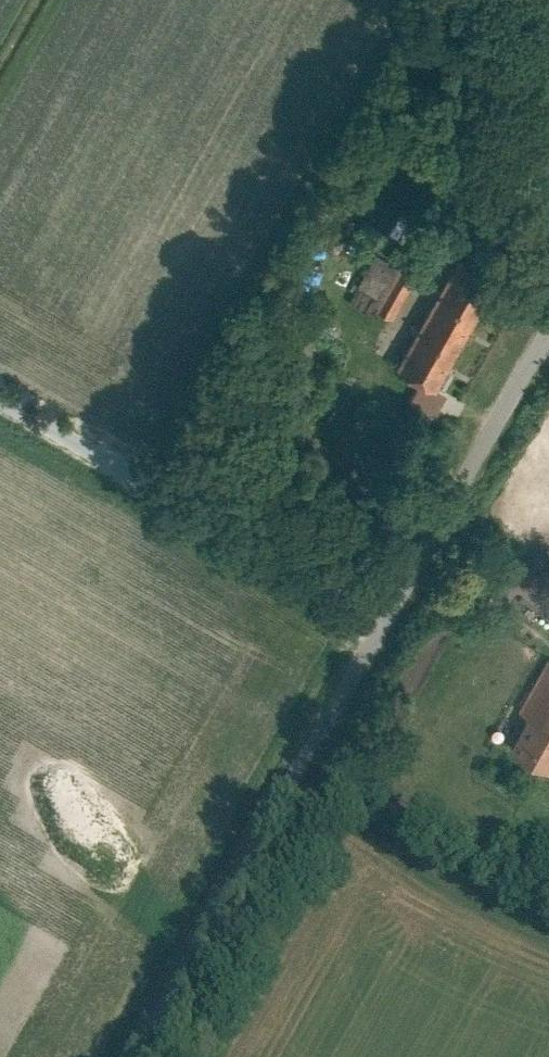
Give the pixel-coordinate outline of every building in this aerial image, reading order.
[(363,309),(384,322),(420,265),(386,243),(366,274),(380,282),(363,309)] [(406,362),(435,379),(492,283),(463,266),(406,362)] [(539,547),(548,553),(548,532),(539,547)] [(548,758),(548,664),(511,739),(548,758)]
